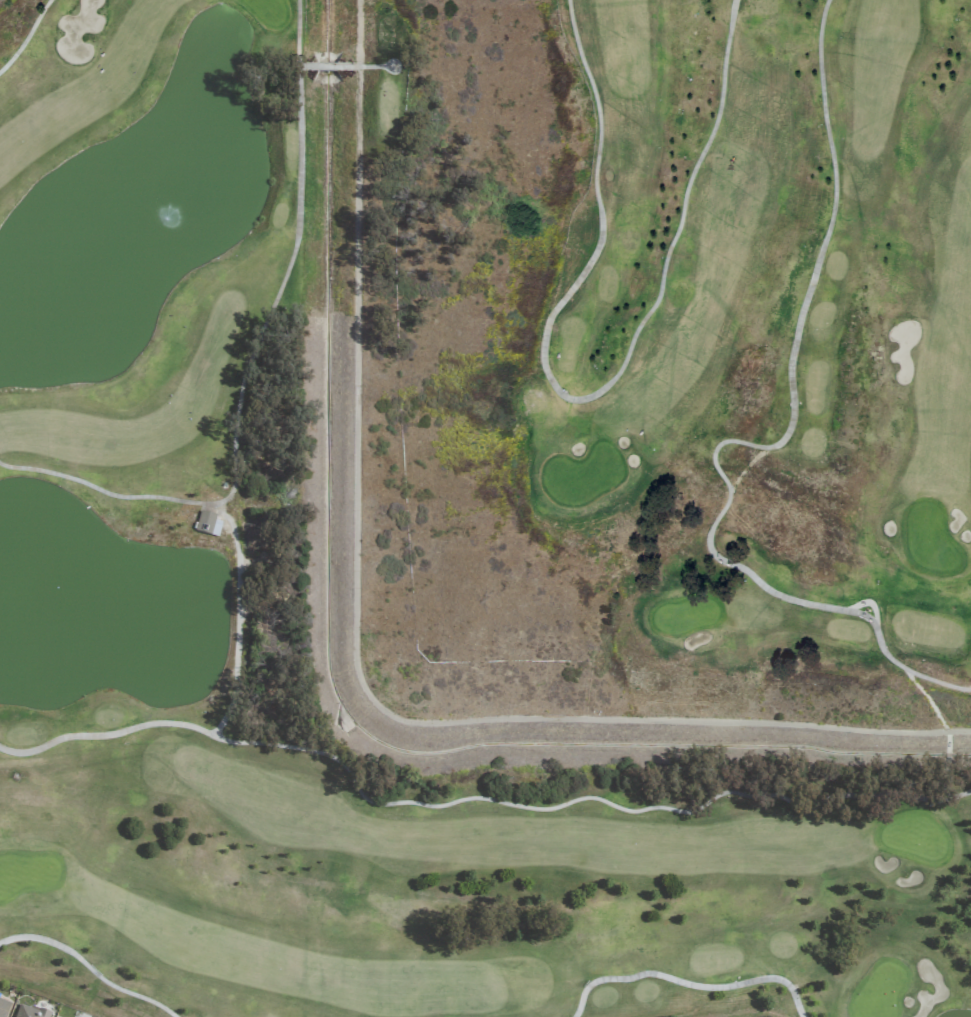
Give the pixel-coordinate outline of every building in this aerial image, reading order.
[(222,523),(218,538),(195,531),(201,511),(220,517),(219,522),(222,523)] [(12,1004),(0,1001),(0,1016),(7,1016),(12,1004)] [(51,1015),(20,1004),(15,1016),(50,1016),(51,1015)]
